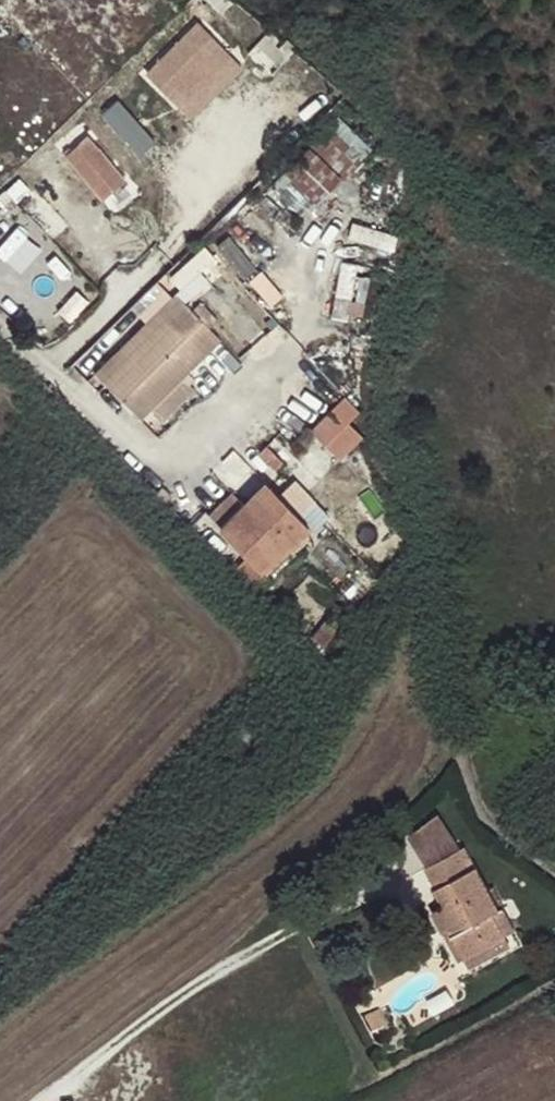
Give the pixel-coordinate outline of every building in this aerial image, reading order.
[(346,12),(335,7),(330,19),(341,23),(346,12)] [(198,30),(150,78),(191,119),(239,71),(198,30)] [(336,120),(264,198),(293,224),(301,215),(305,218),(368,151),(336,120)] [(88,138),(67,155),(105,200),(125,183),(88,138)] [(222,247),(213,257),(243,288),(253,277),(222,247)] [(174,291),(92,371),(141,420),(151,411),(163,423),(210,377),(198,364),(223,340),(174,291)] [(344,397),(311,431),(340,460),(362,438),(348,423),(358,413),(344,397)] [(266,447),(258,455),(274,469),(281,462),(266,447)] [(295,478),(281,493),(313,526),(328,511),(295,478)] [(264,484),(243,505),(249,511),(262,497),(278,513),(285,506),(264,484)] [(232,571),(258,597),(272,582),(263,573),(307,527),(285,506),(278,513),(262,497),(249,511),(243,505),(232,495),(207,519),(246,557),(232,571)] [(324,622),(312,639),(322,647),(335,630),(324,622)] [(493,915),(500,910),(465,848),(425,870),(445,906),(432,913),(443,934),(449,931),(465,958),(505,936),(493,915)] [(504,908),(500,910),(493,915),(505,936),(517,930),(504,908)] [(449,931),(443,934),(459,962),(465,958),(449,931)] [(510,947),(505,936),(465,958),(471,969),(510,947)]
